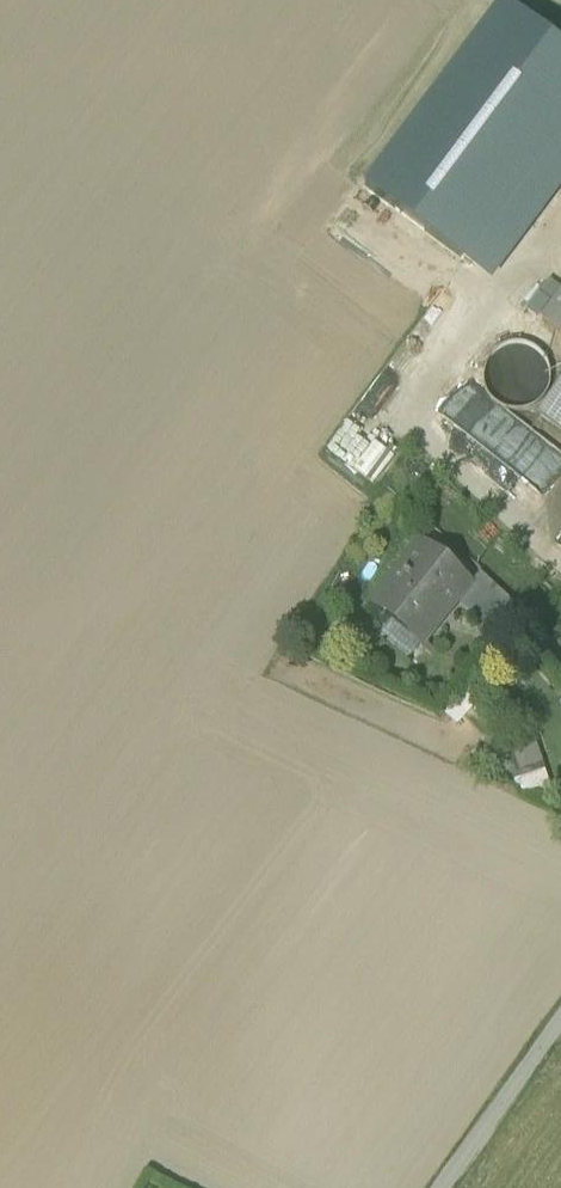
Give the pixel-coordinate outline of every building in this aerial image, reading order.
[(560,131),(560,50),(504,8),(365,194),(460,266),(560,131)] [(461,266),(494,290),(538,231),(543,235),(560,211),(560,133),(461,266)] [(543,321),(560,335),(560,297),(543,321)] [(499,408),(515,410),(530,405),(541,392),(544,377),(541,361),(530,349),(515,343),(498,345),(485,354),(478,369),(478,385),(485,399),(499,408)] [(540,417),(560,433),(560,389),(540,417)] [(535,486),(500,488),(528,507),(540,490),(557,489),(560,483),(560,469),(548,470),(548,452),(530,440),(487,442),(476,435),(476,421),(468,415),(450,416),(451,427),(535,486)] [(371,605),(423,646),(459,601),(470,589),(418,547),(371,605)] [(465,610),(490,630),(510,606),(479,578),(470,589),(459,601),(467,607),(465,610)]
